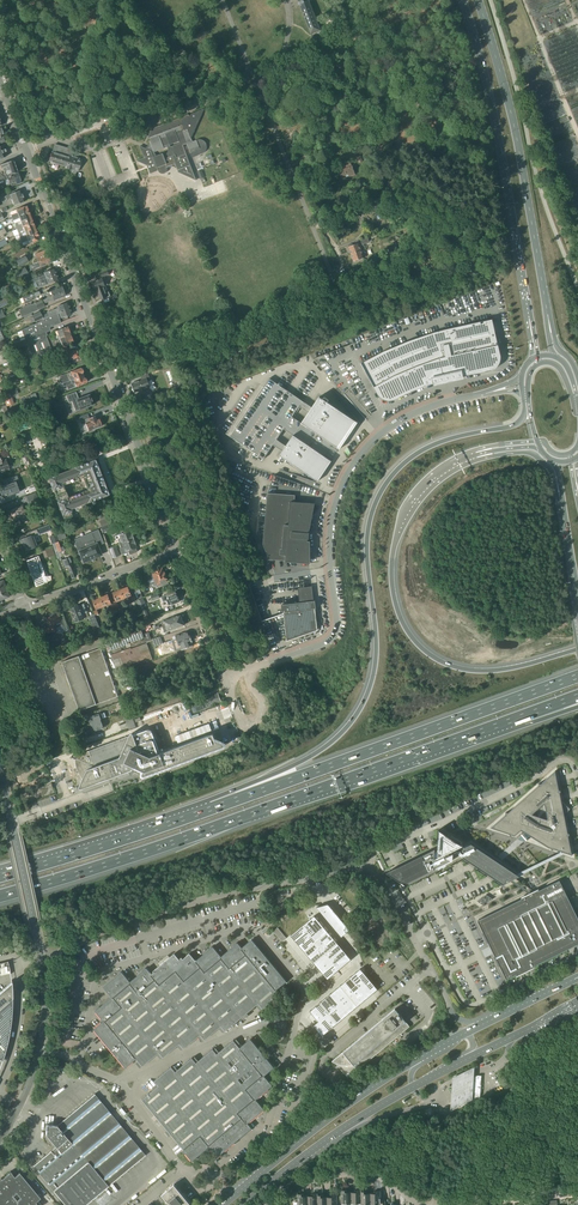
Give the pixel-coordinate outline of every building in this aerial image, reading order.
[(298,1),(299,5),(311,34),(320,31),(321,30),(309,0),(297,0),(298,1)] [(200,139),(199,139),(198,140),(193,142),(191,138),(205,109),(191,114),(190,116),(188,115),(152,129),(148,139),(149,138),(150,141),(148,147),(149,147),(148,149),(140,146),(144,158),(137,161),(147,165),(150,174),(159,170),(159,172),(160,173),(161,173),(162,173),(163,174),(164,173),(165,173),(166,172),(167,171),(167,170),(167,169),(167,168),(167,167),(175,164),(178,172),(196,180),(183,145),(187,144),(191,153),(192,157),(198,156),(202,154),(204,153),(205,152),(206,151),(207,150),(207,149),(207,148),(207,146),(207,145),(207,144),(206,143),(205,142),(205,141),(204,141),(203,140),(201,140),(200,139)] [(35,118),(43,136),(53,132),(45,114),(35,118)] [(72,156),(74,150),(55,144),(53,152),(52,152),(49,161),(65,166),(65,168),(73,170),(72,173),(76,174),(77,171),(78,171),(82,159),(72,156)] [(0,165),(0,166),(1,171),(3,170),(5,175),(5,176),(11,174),(18,172),(13,160),(10,161),(8,162),(0,165)] [(342,178),(354,174),(351,164),(343,167),(344,169),(340,171),(342,178)] [(3,180),(4,181),(6,185),(10,183),(10,184),(16,182),(17,184),(18,184),(21,183),(20,181),(20,180),(21,180),(20,177),(18,173),(13,175),(11,175),(11,174),(5,176),(2,177),(1,178),(0,178),(0,182),(3,180)] [(18,191),(6,196),(7,199),(10,197),(12,200),(14,205),(25,201),(20,190),(18,191)] [(14,217),(29,211),(27,206),(11,212),(10,213),(12,218),(14,217)] [(14,223),(20,221),(31,216),(29,211),(14,217),(12,218),(14,223)] [(406,223),(413,219),(411,215),(412,214),(410,211),(403,215),(405,218),(403,219),(406,223)] [(14,226),(16,229),(33,222),(31,216),(20,221),(14,223),(15,226),(14,226)] [(16,229),(19,235),(25,232),(35,228),(33,222),(16,229)] [(21,240),(23,239),(38,233),(35,228),(25,232),(19,235),(21,240)] [(21,240),(23,246),(40,239),(38,233),(23,239),(21,240)] [(351,253),(361,249),(361,247),(364,246),(364,244),(369,242),(369,241),(368,238),(360,241),(360,243),(353,245),(352,244),(348,245),(349,247),(351,253)] [(15,259),(29,251),(27,247),(13,256),(15,259)] [(365,253),(364,250),(362,250),(361,249),(351,253),(354,261),(364,257),(363,254),(365,253)] [(37,258),(34,259),(34,260),(35,260),(36,263),(50,258),(48,253),(47,253),(46,253),(45,250),(36,254),(36,256),(37,257),(37,258)] [(19,267),(28,261),(25,255),(16,260),(19,267)] [(40,267),(52,262),(50,258),(36,263),(30,265),(30,271),(40,267)] [(19,281),(29,275),(25,267),(15,273),(19,281)] [(42,275),(38,277),(40,280),(57,274),(54,268),(44,272),(44,274),(45,274),(43,275),(42,275)] [(37,288),(48,284),(48,283),(59,279),(57,274),(35,282),(37,288)] [(107,282),(105,277),(92,283),(95,290),(96,289),(104,287),(108,285),(108,284),(109,285),(118,281),(116,277),(107,281),(107,282)] [(49,291),(42,294),(43,299),(63,291),(61,286),(55,289),(54,288),(50,290),(51,290),(49,291)] [(106,293),(104,287),(96,289),(100,300),(111,296),(109,291),(106,293)] [(39,291),(22,298),(24,302),(29,300),(41,295),(39,291)] [(43,299),(43,300),(45,303),(50,301),(50,302),(53,301),(63,297),(65,296),(63,291),(43,299)] [(8,304),(5,298),(0,301),(0,308),(8,304)] [(19,311),(22,317),(45,307),(42,300),(19,311)] [(49,316),(57,314),(70,309),(68,303),(57,307),(58,308),(47,312),(49,316)] [(70,309),(57,314),(58,317),(59,317),(59,319),(66,316),(72,314),(70,309)] [(35,322),(43,318),(40,311),(32,315),(35,322)] [(50,328),(61,323),(59,319),(59,317),(58,317),(57,314),(49,316),(37,323),(22,330),(25,339),(18,341),(15,341),(15,342),(15,344),(15,345),(15,346),(16,347),(17,348),(17,349),(20,347),(27,344),(33,360),(52,353),(48,342),(47,339),(46,336),(47,335),(46,332),(51,330),(50,328)] [(456,373),(461,372),(462,377),(491,371),(493,370),(495,368),(497,367),(498,365),(499,363),(500,362),(500,360),(501,358),(500,356),(492,319),(445,329),(434,332),(409,341),(383,352),(361,363),(378,395),(379,397),(381,398),(383,399),(385,400),(388,401),(390,401),(392,400),(394,400),(404,395),(424,386),(434,383),(432,378),(454,373),(456,373)] [(60,338),(70,334),(69,331),(69,330),(69,328),(68,328),(67,327),(66,328),(65,327),(64,328),(60,330),(60,329),(59,330),(57,331),(58,335),(50,338),(51,341),(55,340),(59,338),(60,338)] [(71,337),(70,334),(60,338),(59,338),(55,340),(51,341),(52,343),(61,342),(62,345),(64,344),(64,345),(66,344),(65,344),(70,342),(70,343),(71,342),(73,341),(72,340),(73,340),(72,338),(71,337)] [(269,344),(266,338),(260,341),(259,340),(256,341),(256,342),(240,349),(243,355),(269,344)] [(64,356),(61,357),(64,365),(71,362),(73,362),(75,361),(79,359),(78,355),(78,354),(78,351),(76,351),(76,350),(75,350),(73,351),(73,350),(72,349),(71,350),(67,352),(66,349),(64,350),(62,351),(63,352),(64,356)] [(0,354),(3,362),(9,359),(6,352),(0,354)] [(60,384),(63,383),(71,380),(75,378),(83,376),(82,373),(82,372),(81,369),(80,369),(80,368),(70,372),(59,376),(60,379),(59,381),(60,384)] [(142,380),(132,383),(133,387),(133,388),(133,390),(135,391),(135,392),(146,387),(149,386),(147,381),(150,380),(148,373),(140,376),(142,380)] [(71,380),(63,383),(64,386),(66,385),(68,389),(85,383),(85,382),(86,381),(85,379),(84,379),(84,378),(83,376),(75,378),(71,380)] [(171,393),(176,391),(180,390),(186,388),(183,380),(177,382),(178,386),(170,389),(171,393)] [(3,396),(7,406),(14,404),(11,396),(18,394),(17,391),(3,396)] [(154,400),(160,397),(158,391),(151,393),(154,400)] [(78,398),(76,392),(66,396),(68,403),(71,401),(75,411),(93,405),(89,394),(78,398)] [(34,405),(39,403),(35,393),(30,395),(34,405)] [(318,481),(321,476),(331,461),(339,449),(357,422),(319,397),(279,455),(318,481)] [(84,421),(87,429),(88,433),(93,431),(93,429),(101,426),(101,424),(101,422),(100,422),(98,418),(97,419),(95,415),(88,418),(87,414),(78,418),(80,423),(84,421)] [(1,452),(0,452),(0,472),(1,473),(2,474),(4,473),(5,472),(5,470),(9,469),(6,460),(4,461),(1,452)] [(97,469),(94,461),(94,460),(93,461),(75,468),(74,468),(57,474),(56,474),(48,477),(48,478),(53,490),(52,490),(53,490),(55,495),(63,491),(60,483),(77,477),(82,475),(83,478),(87,489),(88,492),(67,500),(64,494),(56,497),(58,501),(57,502),(62,514),(64,519),(72,515),(71,511),(70,509),(107,495),(107,494),(104,486),(104,485),(103,486),(101,480),(101,479),(100,477),(100,476),(99,476),(97,470),(98,470),(97,469)] [(0,490),(0,491),(3,499),(19,492),(16,482),(19,481),(16,475),(2,481),(5,488),(0,490)] [(265,547),(259,549),(266,567),(269,576),(309,570),(309,563),(309,542),(310,541),(307,541),(307,539),(309,539),(309,533),(308,533),(309,530),(315,503),(317,490),(274,475),(268,493),(263,544),(265,547)] [(30,505),(39,502),(36,492),(26,496),(30,505)] [(12,522),(27,516),(23,504),(7,510),(12,522)] [(102,527),(109,525),(106,519),(101,521),(99,521),(102,527)] [(49,525),(36,529),(38,533),(39,535),(51,530),(49,525)] [(108,526),(101,528),(104,537),(110,534),(108,526)] [(23,551),(37,546),(32,535),(38,533),(36,529),(21,535),(22,538),(19,540),(23,551)] [(119,544),(132,539),(132,538),(133,537),(132,534),(131,535),(129,530),(119,534),(119,535),(114,536),(116,540),(118,539),(119,544)] [(84,562),(84,561),(89,559),(101,555),(97,545),(103,543),(98,531),(75,540),(83,562),(84,562)] [(64,533),(57,535),(59,541),(66,538),(64,533)] [(52,544),(59,541),(57,535),(56,534),(49,537),(52,544)] [(132,539),(119,544),(121,548),(120,548),(119,548),(122,555),(128,552),(129,555),(137,552),(135,546),(134,544),(134,542),(135,542),(134,539),(133,539),(132,539)] [(59,541),(52,544),(55,553),(64,550),(61,540),(59,541)] [(112,558),(120,556),(116,546),(109,549),(112,558)] [(72,565),(69,557),(62,560),(60,558),(58,559),(59,563),(62,570),(65,568),(68,567),(72,578),(76,576),(75,574),(75,572),(76,572),(75,569),(74,570),(72,565)] [(32,558),(27,560),(36,585),(47,581),(42,568),(39,569),(38,566),(35,567),(32,558)] [(159,569),(150,572),(151,576),(152,579),(148,581),(149,583),(153,582),(156,580),(166,577),(166,576),(166,575),(166,573),(165,573),(164,571),(163,568),(159,569)] [(153,582),(149,583),(150,586),(153,584),(154,587),(157,586),(158,588),(169,584),(168,582),(168,581),(166,577),(156,580),(153,582)] [(133,591),(136,590),(139,589),(139,587),(137,581),(130,584),(133,591)] [(262,621),(273,653),(295,646),(295,645),(297,644),(296,639),(297,638),(297,637),(303,635),(302,632),(317,630),(314,608),(312,608),(311,602),(314,601),(312,586),(298,587),(300,602),(281,604),(282,612),(282,613),(262,621)] [(120,590),(124,599),(131,596),(128,587),(120,590)] [(0,591),(0,604),(2,603),(1,599),(8,596),(7,593),(8,592),(6,588),(0,591)] [(136,590),(133,591),(134,596),(136,600),(143,597),(141,593),(139,589),(136,590)] [(116,601),(124,599),(120,590),(113,593),(116,601)] [(179,601),(176,591),(168,594),(161,597),(163,602),(167,601),(169,606),(179,601)] [(100,598),(103,606),(111,604),(107,595),(100,598)] [(139,607),(145,605),(143,597),(136,600),(139,607)] [(96,609),(103,606),(100,598),(93,600),(96,609)] [(86,613),(83,604),(79,606),(71,609),(72,613),(74,618),(76,622),(84,619),(88,617),(86,613)] [(47,624),(37,628),(38,631),(40,635),(43,634),(46,633),(46,634),(55,631),(53,625),(55,624),(56,628),(63,625),(64,627),(67,626),(63,617),(60,618),(58,614),(47,618),(46,618),(47,621),(48,624),(47,624)] [(89,617),(90,617),(94,628),(99,626),(94,615),(89,617)] [(180,615),(164,621),(165,625),(176,621),(176,622),(182,620),(180,615)] [(165,625),(162,626),(164,631),(164,632),(167,631),(184,625),(182,620),(176,622),(176,621),(165,625)] [(132,647),(146,642),(145,642),(144,639),(141,629),(107,642),(111,651),(113,650),(114,653),(121,650),(120,647),(125,646),(126,648),(130,646),(130,644),(132,647)] [(178,641),(189,637),(187,632),(176,636),(177,638),(172,640),(173,642),(174,641),(175,643),(178,642),(178,641)] [(158,645),(163,644),(160,637),(152,639),(155,646),(158,645)] [(165,651),(190,641),(189,637),(178,641),(178,642),(175,643),(174,641),(173,642),(172,640),(163,644),(158,645),(160,650),(162,650),(164,650),(165,651)] [(117,672),(129,668),(153,659),(147,643),(131,649),(131,648),(110,655),(117,672)] [(62,662),(79,710),(118,696),(101,648),(62,662)] [(118,673),(122,685),(131,681),(126,670),(118,673)] [(209,702),(202,704),(204,709),(211,706),(210,705),(221,701),(218,693),(207,697),(208,700),(209,702)] [(118,703),(121,712),(130,709),(126,700),(118,703)] [(100,719),(103,718),(101,713),(88,718),(90,723),(90,722),(100,719)] [(103,727),(100,719),(90,722),(90,723),(92,727),(93,730),(103,727)] [(133,720),(127,723),(129,728),(135,726),(135,724),(133,720)] [(217,738),(215,737),(213,731),(151,755),(150,756),(139,751),(140,750),(133,734),(132,733),(132,732),(131,733),(130,733),(129,734),(115,740),(114,739),(98,745),(98,746),(89,750),(77,754),(77,753),(72,755),(71,756),(72,756),(72,757),(75,759),(75,761),(76,762),(76,764),(77,766),(77,767),(77,768),(78,770),(79,772),(80,774),(81,775),(82,777),(83,778),(80,786),(80,787),(81,788),(82,788),(132,769),(132,768),(133,768),(134,764),(144,769),(142,772),(142,773),(143,774),(144,775),(145,775),(224,744),(225,743),(225,742),(225,741),(224,741),(218,738),(217,738)] [(570,809),(561,801),(560,793),(561,791),(559,790),(555,771),(540,784),(538,784),(538,786),(508,813),(505,813),(505,815),(491,828),(509,834),(510,836),(512,835),(514,836),(521,830),(526,833),(526,834),(526,835),(527,836),(528,836),(529,835),(549,847),(551,848),(552,850),(554,849),(572,855),(568,836),(569,834),(568,833),(565,820),(562,818),(566,814),(564,813),(566,810),(568,812),(570,809)] [(461,845),(439,830),(437,852),(435,851),(434,851),(435,849),(386,873),(388,874),(404,885),(404,884),(433,870),(434,870),(434,866),(435,865),(436,864),(437,863),(439,863),(440,863),(441,864),(442,864),(443,864),(444,864),(444,863),(444,862),(445,862),(447,862),(448,861),(449,860),(450,859),(452,860),(453,853),(454,852),(455,852),(502,884),(503,884),(520,876),(519,876),(472,844),(471,843),(464,847),(462,845),(461,845)] [(563,888),(559,880),(538,890),(538,889),(539,889),(539,888),(535,890),(525,895),(521,897),(521,898),(521,899),(477,921),(506,979),(516,974),(516,975),(516,976),(520,974),(530,969),(533,968),(533,967),(533,966),(577,944),(577,918),(563,888)] [(486,897),(486,899),(484,898),(485,897),(477,901),(484,906),(484,901),(485,902),(485,903),(493,899),(486,895),(491,898),(489,901),(486,899),(486,897)] [(327,904),(316,907),(323,916),(331,909),(327,904)] [(331,909),(323,916),(328,921),(336,914),(331,909)] [(336,914),(328,921),(332,926),(340,920),(336,914)] [(314,916),(302,925),(307,931),(318,921),(314,916)] [(340,920),(332,926),(336,932),(344,925),(340,920)] [(318,921),(307,931),(311,936),(323,926),(318,921)] [(302,925),(290,935),(295,941),(307,931),(302,925)] [(344,925),(336,932),(341,937),(349,930),(344,925)] [(323,926),(311,936),(316,942),(328,932),(323,926)] [(307,931),(295,941),(300,946),(311,936),(307,931)] [(328,932),(316,942),(320,947),(332,937),(328,932)] [(286,947),(290,943),(282,933),(277,937),(286,947)] [(311,936),(300,946),(304,952),(316,942),(311,936)] [(332,937),(320,947),(325,953),(337,943),(332,937)] [(174,954),(164,963),(151,974),(147,969),(130,983),(128,980),(127,980),(122,973),(105,987),(111,994),(110,994),(113,997),(97,1011),(102,1018),(104,1021),(94,1029),(126,1066),(132,1060),(133,1061),(136,1059),(142,1066),(159,1053),(163,1058),(180,1044),(184,1049),(200,1035),(204,1040),(221,1026),(225,1031),(258,1004),(262,1009),(280,994),(276,989),(279,987),(278,986),(285,981),(252,941),(245,946),(244,946),(241,948),(238,944),(221,957),(218,953),(218,954),(213,948),(196,962),(190,954),(183,959),(181,957),(179,960),(174,954)] [(316,942),(304,952),(309,957),(320,947),(316,942)] [(337,943),(325,953),(330,958),(341,948),(337,943)] [(320,947),(309,957),(313,963),(325,953),(320,947)] [(341,948),(330,958),(334,964),(346,954),(341,948)] [(325,953),(313,963),(318,968),(330,958),(325,953)] [(346,954),(334,964),(339,969),(351,959),(346,954)] [(330,958),(318,968),(323,973),(334,964),(330,958)] [(334,964),(323,973),(327,979),(339,969),(334,964)] [(359,969),(354,973),(363,984),(371,994),(376,990),(359,969)] [(354,973),(349,978),(358,988),(363,984),(354,973)] [(349,978),(344,982),(353,992),(358,988),(349,978)] [(12,997),(13,997),(12,983),(11,983),(11,982),(9,984),(10,984),(0,993),(0,1008),(12,997)] [(344,982),(339,986),(348,996),(353,992),(344,982)] [(358,988),(353,992),(361,1002),(371,994),(363,984),(358,988)] [(339,986),(334,990),(343,1001),(348,996),(339,986)] [(334,990),(329,995),(338,1005),(343,1001),(334,990)] [(353,992),(348,996),(356,1006),(361,1002),(353,992)] [(329,995),(324,999),(333,1009),(338,1005),(329,995)] [(348,996),(343,1001),(351,1011),(356,1006),(348,996)] [(0,1008),(0,1058),(1,1059),(2,1061),(4,1057),(5,1052),(6,1047),(8,1042),(9,1035),(10,1031),(10,1027),(12,1018),(12,1011),(13,998),(13,997),(12,997),(0,1008)] [(324,999),(319,1003),(328,1013),(333,1009),(324,999)] [(343,1001),(338,1005),(347,1015),(351,1011),(343,1001)] [(319,1003),(314,1007),(323,1018),(328,1013),(319,1003)] [(338,1005),(333,1009),(342,1019),(347,1015),(338,1005)] [(314,1007),(309,1012),(311,1014),(315,1018),(318,1022),(323,1018),(314,1007)] [(333,1009),(328,1013),(337,1023),(342,1019),(333,1009)] [(332,1062),(335,1063),(336,1063),(337,1064),(340,1065),(344,1065),(349,1066),(353,1065),(356,1065),(360,1064),(364,1063),(368,1061),(373,1057),(375,1056),(410,1026),(409,1026),(407,1023),(406,1022),(405,1021),(406,1020),(396,1009),(395,1009),(392,1012),(391,1011),(390,1011),(390,1012),(389,1012),(389,1013),(332,1062)] [(328,1013),(323,1018),(332,1028),(337,1023),(328,1013)] [(323,1018),(318,1022),(327,1032),(332,1028),(323,1018)] [(318,1022),(313,1026),(321,1036),(327,1032),(318,1022)] [(240,1048),(238,1045),(233,1040),(217,1054),(213,1049),(196,1062),(192,1057),(176,1071),(171,1066),(154,1081),(158,1086),(142,1099),(183,1149),(183,1150),(186,1153),(192,1160),(208,1146),(211,1149),(217,1156),(250,1128),(247,1123),(250,1121),(249,1120),(262,1109),(257,1102),(258,1102),(255,1099),(271,1085),(265,1079),(266,1078),(264,1075),(266,1073),(273,1067),(250,1040),(243,1046),(243,1045),(240,1048)] [(451,1110),(461,1105),(471,1100),(471,1099),(471,1088),(472,1081),(472,1078),(474,1077),(475,1067),(452,1078),(451,1110)] [(481,1083),(481,1076),(478,1075),(474,1077),(472,1078),(472,1081),(471,1088),(471,1099),(471,1100),(461,1105),(463,1108),(464,1112),(476,1106),(475,1102),(474,1100),(480,1096),(481,1083)] [(95,1094),(57,1126),(46,1125),(46,1135),(56,1147),(33,1166),(53,1190),(54,1191),(66,1204),(85,1204),(145,1155),(95,1094)] [(16,1138),(10,1147),(15,1151),(18,1146),(22,1142),(16,1138)] [(20,1204),(38,1204),(35,1202),(40,1198),(19,1173),(14,1177),(11,1173),(12,1173),(10,1171),(9,1173),(2,1179),(1,1178),(0,1179),(0,1181),(20,1204)] [(0,1181),(0,1204),(20,1204),(0,1181)] [(174,1184),(162,1194),(163,1195),(163,1196),(165,1198),(165,1199),(167,1201),(166,1202),(166,1203),(167,1204),(168,1204),(169,1204),(170,1204),(192,1204),(174,1184)] [(351,1192),(352,1203),(352,1204),(361,1204),(360,1189),(357,1190),(357,1192),(355,1192),(351,1192)] [(361,1191),(361,1189),(360,1189),(361,1204),(371,1204),(370,1194),(364,1194),(364,1191),(361,1191)] [(345,1190),(341,1190),(342,1203),(346,1203),(346,1204),(352,1204),(352,1203),(351,1192),(345,1192),(345,1190)] [(370,1194),(371,1204),(380,1204),(380,1191),(376,1191),(376,1193),(374,1193),(370,1194)] [(318,1202),(318,1195),(317,1193),(314,1193),(314,1196),(308,1196),(308,1203),(308,1204),(318,1204),(318,1202)] [(308,1196),(302,1196),(302,1194),(298,1194),(298,1202),(295,1202),(295,1204),(308,1204),(308,1203),(308,1196)] [(327,1197),(327,1204),(337,1204),(337,1194),(333,1195),(333,1197),(331,1197),(327,1197)] [(327,1204),(327,1197),(321,1197),(321,1195),(318,1195),(318,1202),(318,1204),(327,1204)]
